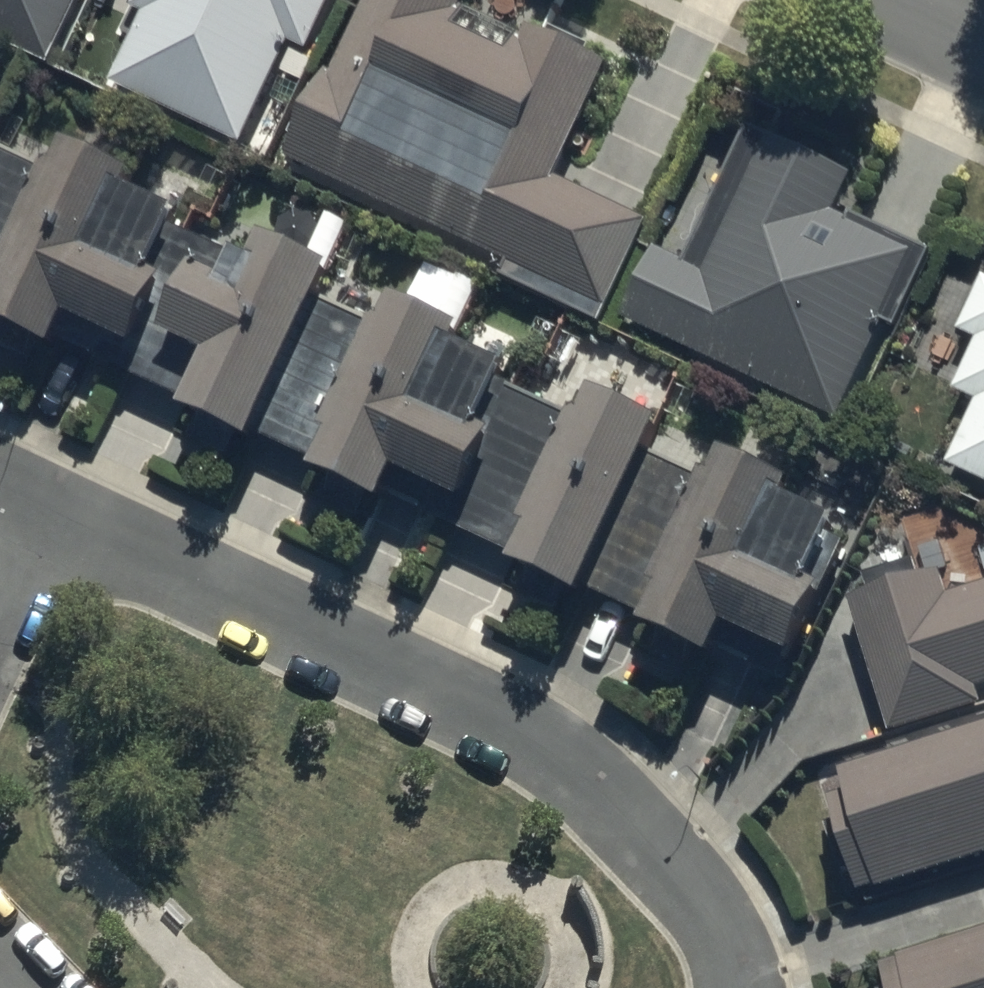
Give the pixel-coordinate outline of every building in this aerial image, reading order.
[(48,43),(68,0),(0,0),(0,20),(48,43)] [(108,71),(237,130),(283,32),(300,40),(319,0),(138,0),(142,2),(108,71)] [(286,147),(601,295),(641,211),(548,167),(602,54),(489,0),(356,0),(286,147)] [(120,369),(180,241),(200,198),(113,158),(120,142),(58,113),(42,149),(0,239),(0,315),(120,369)] [(651,239),(621,305),(835,401),(913,230),(833,194),(848,161),(746,115),(684,253),(651,239)] [(42,149),(0,132),(0,239),(42,149)] [(120,369),(248,429),(319,278),(334,245),(258,211),(233,266),(180,241),(120,369)] [(248,429),(378,489),(446,342),(462,307),(390,273),(375,304),(319,278),(248,429)] [(983,471),(983,286),(943,373),(977,389),(946,454),(983,471)] [(502,541),(570,395),(446,342),(378,489),(502,541)] [(502,541),(642,606),(712,459),(642,427),(659,392),(587,358),(570,395),(502,541)] [(721,444),(712,459),(646,608),(773,672),(851,504),(721,444)] [(945,581),(938,559),(848,585),(887,718),(979,691),(975,676),(983,673),(983,569),(945,581)] [(813,766),(849,883),(983,841),(983,714),(813,766)] [(888,987),(983,987),(983,918),(878,952),(888,987)]
